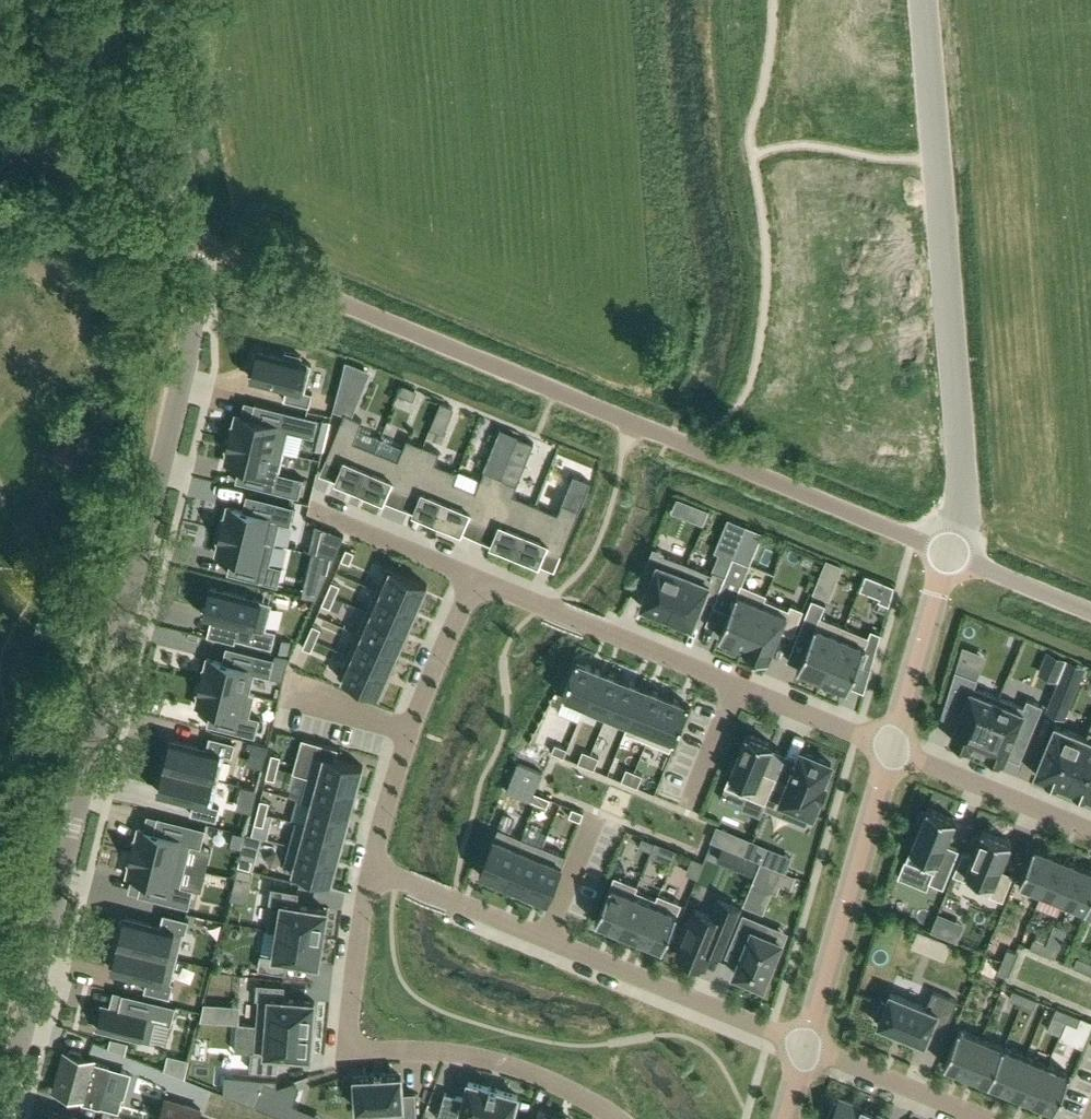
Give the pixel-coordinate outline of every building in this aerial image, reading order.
[(254,352),(249,372),(252,373),(251,377),(287,385),(284,398),(310,404),(313,391),(305,389),(312,362),(301,360),(302,354),(285,350),(284,356),(258,349),(257,353),(254,352)] [(336,399),(354,406),(361,388),(341,380),(336,399)] [(400,392),(412,397),(416,389),(404,384),(400,392)] [(236,414),(230,437),(284,450),(289,430),(303,433),(314,436),(319,417),(255,401),(251,417),(241,415),(236,414)] [(448,419),(453,407),(441,402),(436,414),(448,419)] [(344,414),(327,456),(343,463),(336,479),(360,489),(381,436),(359,427),(362,419),(351,414),(345,412),(344,414)] [(325,439),(330,420),(323,418),(318,438),(325,439)] [(518,436),(518,435),(502,429),(490,456),(507,462),(510,455),(518,436)] [(381,436),(360,489),(384,498),(391,482),(405,488),(424,444),(407,437),(404,445),(381,436)] [(507,462),(501,476),(518,482),(526,462),(534,442),(529,440),(528,443),(522,441),(523,438),(518,436),(510,455),(507,462)] [(230,437),(225,460),(240,464),(236,480),(299,496),(304,477),(279,471),(284,450),(230,437)] [(424,444),(405,488),(420,494),(414,511),(438,520),(458,471),(436,462),(440,450),(424,444)] [(458,471),(438,520),(462,530),(468,514),(483,520),(501,476),(485,469),(481,479),(459,470),(459,471),(458,471)] [(569,485),(563,501),(580,508),(587,492),(587,491),(583,489),(586,481),(590,482),(591,481),(574,474),(569,485)] [(501,476),(483,520),(498,527),(491,543),(515,553),(536,503),(513,494),(518,482),(501,476)] [(228,505),(222,529),(275,542),(280,521),(291,524),(295,505),(247,493),(243,509),(228,505)] [(536,503),(515,553),(539,562),(546,546),(562,552),(580,508),(563,501),(558,512),(536,503)] [(695,504),(689,518),(703,523),(709,510),(695,504)] [(721,552),(713,571),(725,575),(733,556),(746,525),(730,518),(717,550),(721,552)] [(335,556),(344,535),(316,523),(309,550),(335,556)] [(222,529),(216,552),(232,556),(228,572),(278,584),(283,565),(270,562),(275,542),(222,529)] [(653,576),(641,604),(667,615),(689,563),(664,553),(665,551),(653,546),(643,571),(653,576)] [(341,559),(350,563),(355,552),(346,548),(341,559)] [(743,649),(766,593),(742,583),(750,564),(733,556),(725,575),(713,605),(730,612),(719,636),(744,646),(743,649)] [(827,558),(815,587),(831,594),(843,565),(827,558)] [(689,563),(667,615),(693,625),(705,596),(715,600),(725,575),(713,571),(712,573),(689,563)] [(386,565),(376,588),(418,606),(428,584),(386,565)] [(866,574),(860,589),(880,597),(879,600),(889,604),(895,585),(886,582),(866,574)] [(305,591),(318,594),(325,578),(309,575),(305,591)] [(327,592),(336,595),(340,585),(332,581),(327,592)] [(211,587),(205,613),(240,622),(236,637),(272,646),(276,629),(266,627),(272,601),(211,587)] [(376,588),(367,609),(409,628),(418,606),(376,588)] [(322,604),(330,607),(336,595),(327,592),(322,604)] [(767,594),(766,593),(743,649),(769,659),(781,630),(793,635),(804,609),(791,604),(789,608),(765,599),(767,594)] [(823,679),(845,626),(821,616),(826,604),(812,598),(796,639),(808,644),(797,668),(802,670),(801,674),(817,681),(819,677),(823,679)] [(357,631),(399,650),(409,628),(367,609),(357,631)] [(313,624),(308,635),(316,639),(321,628),(313,624)] [(859,663),(871,667),(881,633),(871,629),(869,636),(845,626),(823,679),(848,689),(859,663)] [(357,631),(348,653),(390,671),(399,650),(357,631)] [(316,639),(308,635),(303,647),(311,650),(316,639)] [(207,657),(202,680),(255,693),(255,692),(250,691),(255,672),(270,675),(275,656),(227,645),(223,661),(207,657)] [(338,676),(380,694),(390,671),(348,653),(338,676)] [(578,658),(563,695),(586,704),(601,668),(578,658)] [(1061,677),(1048,709),(1063,715),(1076,683),(1084,666),(1069,660),(1061,677)] [(286,666),(278,664),(275,676),(283,678),(286,666)] [(601,668),(586,704),(607,713),(605,717),(606,718),(623,677),(601,668)] [(979,746),(1000,697),(974,686),(978,678),(956,669),(946,703),(963,710),(951,738),(971,747),(973,743),(979,746)] [(623,677),(606,718),(627,726),(625,731),(626,732),(644,686),(623,677)] [(202,680),(196,704),(211,707),(207,723),(256,735),(260,716),(250,714),(255,693),(202,680)] [(644,686),(626,732),(647,741),(666,695),(644,686)] [(666,695),(647,741),(670,750),(689,704),(666,695)] [(1024,707),(1000,697),(979,746),(986,748),(984,752),(1004,760),(1012,740),(1026,746),(1043,705),(1028,699),(1024,707)] [(1058,784),(1066,787),(1090,729),(1089,729),(1086,737),(1056,725),(1035,774),(1046,778),(1045,779),(1058,784)] [(1066,787),(1074,790),(1074,791),(1086,796),(1087,795),(1090,797),(1090,730),(1090,729),(1066,787)] [(766,803),(776,777),(763,771),(774,744),(747,733),(725,786),(765,803),(766,803)] [(171,739),(165,765),(219,778),(225,752),(232,754),(236,741),(210,735),(207,748),(171,739)] [(317,741),(308,776),(316,778),(357,789),(364,764),(336,757),(338,747),(317,741)] [(555,743),(552,751),(564,757),(568,748),(555,743)] [(583,750),(578,762),(586,766),(591,753),(583,750)] [(776,777),(766,803),(780,808),(783,802),(813,815),(820,797),(821,798),(826,785),(823,784),(832,763),(802,751),(796,764),(794,768),(795,768),(789,781),(777,776),(777,777),(776,777)] [(272,753),(269,765),(278,767),(281,756),(272,753)] [(591,753),(586,766),(594,769),(599,756),(591,753)] [(544,772),(519,762),(513,777),(538,786),(544,772)] [(165,765),(159,791),(194,799),(191,812),(217,819),(220,805),(212,803),(219,778),(165,765)] [(269,765),(266,777),(275,779),(278,767),(269,765)] [(627,768),(622,780),(630,784),(635,771),(627,768)] [(635,771),(630,784),(638,787),(643,774),(635,771)] [(308,776),(302,798),(351,811),(357,789),(316,778),(308,776)] [(539,794),(536,802),(547,807),(550,798),(539,794)] [(296,820),(296,821),(345,834),(351,811),(302,798),(301,800),(312,802),(306,823),(296,820)] [(261,799),(258,811),(266,813),(269,801),(261,799)] [(572,807),(569,816),(580,820),(584,812),(572,807)] [(921,825),(906,860),(933,871),(929,881),(930,882),(943,887),(959,849),(946,844),(957,819),(928,807),(926,811),(923,810),(917,824),(921,825)] [(258,811),(255,823),(263,825),(266,813),(258,811)] [(138,827),(133,851),(186,864),(191,843),(201,846),(206,827),(158,815),(154,831),(138,827)] [(296,821),(290,844),(339,857),(345,834),(296,821)] [(527,825),(522,836),(544,845),(549,834),(527,825)] [(499,826),(479,874),(503,883),(522,836),(499,826)] [(745,855),(751,840),(718,827),(712,841),(745,855)] [(230,844),(243,847),(247,833),(234,830),(230,844)] [(1012,841),(983,830),(963,878),(992,890),(989,895),(1003,900),(1014,874),(1001,868),(1012,841)] [(522,836),(503,883),(524,892),(544,845),(522,836)] [(642,837),(639,845),(651,850),(655,842),(642,837)] [(751,840),(745,855),(773,866),(785,871),(791,857),(779,852),(751,840)] [(290,844),(283,868),(332,881),(339,857),(290,844)] [(544,845),(524,892),(547,901),(567,854),(544,845)] [(663,845),(657,857),(671,863),(677,851),(663,845)] [(1042,892),(1057,855),(1034,846),(1019,882),(1042,892)] [(723,848),(717,861),(752,876),(758,863),(723,848)] [(133,851),(127,874),(142,878),(138,894),(189,906),(194,887),(181,884),(186,864),(133,851)] [(1064,901),(1079,864),(1057,855),(1042,892),(1064,901)] [(692,856),(685,872),(696,876),(703,861),(692,856)] [(241,857),(239,866),(250,869),(253,860),(241,857)] [(906,860),(899,877),(926,888),(929,881),(933,871),(906,860)] [(761,862),(744,903),(757,908),(768,882),(773,884),(779,870),(761,862)] [(1079,864),(1064,901),(1086,909),(1090,897),(1090,869),(1079,864)] [(238,867),(236,876),(249,879),(251,870),(238,867)] [(615,875),(596,921),(618,930),(637,884),(615,875)] [(640,939),(659,893),(658,893),(656,898),(636,890),(638,885),(637,884),(618,930),(640,939)] [(272,887),(265,927),(323,937),(328,909),(297,904),(299,891),(272,887)] [(663,949),(682,903),(659,893),(640,939),(663,949)] [(677,954),(704,966),(711,950),(722,954),(741,908),(718,899),(711,916),(695,909),(689,923),(685,922),(679,938),(683,939),(677,954)] [(120,919),(116,940),(119,940),(119,942),(177,957),(184,931),(186,932),(189,919),(164,912),(161,925),(125,917),(124,920),(120,919)] [(767,923),(744,914),(734,937),(748,942),(735,973),(763,985),(781,941),(763,934),(767,923)] [(265,927),(258,968),(286,973),(288,959),(319,965),(323,937),(265,927)] [(918,930),(914,942),(925,947),(930,935),(918,930)] [(1046,944),(1034,939),(1031,947),(1043,952),(1046,944)] [(114,944),(109,964),(113,965),(112,968),(148,977),(145,990),(170,996),(174,981),(171,981),(177,957),(119,942),(118,945),(114,944)] [(1055,957),(1058,949),(1046,944),(1043,952),(1055,957)] [(1008,949),(1003,961),(1011,964),(1016,952),(1008,949)] [(1078,957),(1074,965),(1087,970),(1090,962),(1078,957)] [(1006,976),(1011,964),(1003,961),(998,973),(1006,976)] [(257,983),(256,998),(259,998),(257,1024),(313,1029),(315,1001),(284,998),(285,985),(257,983)] [(878,1023),(926,1042),(929,1033),(935,1019),(947,1024),(957,1000),(934,990),(927,1007),(891,993),(887,1002),(882,1000),(875,1017),(880,1019),(878,1023)] [(1010,998),(1022,1003),(1025,995),(1013,990),(1010,998)] [(104,1004),(98,1028),(151,1041),(156,1020),(172,1023),(176,1004),(123,992),(119,1007),(104,1004)] [(1034,1008),(1037,1000),(1025,995),(1022,1003),(1034,1008)] [(213,1005),(204,1004),(201,1019),(212,1020),(213,1005)] [(1069,1013),(1057,1008),(1054,1016),(1066,1021),(1069,1013)] [(1078,1025),(1081,1018),(1069,1013),(1066,1021),(1078,1025)] [(237,1022),(235,1050),(252,1052),(251,1069),(278,1071),(279,1054),(311,1057),(313,1029),(257,1024),(237,1022)] [(967,1074),(982,1037),(960,1028),(945,1064),(967,1074)] [(989,1083),(1004,1046),(982,1037),(967,1074),(989,1083)] [(1004,1046),(989,1083),(1011,1092),(1026,1055),(1004,1046)] [(65,1050),(54,1089),(84,1098),(83,1102),(100,1107),(100,1106),(119,1111),(122,1097),(104,1092),(111,1068),(109,1065),(96,1061),(96,1059),(83,1055),(82,1051),(71,1048),(68,1051),(65,1050)] [(1026,1055),(1011,1092),(1033,1101),(1048,1064),(1026,1055)] [(1048,1064),(1033,1101),(1055,1110),(1070,1074),(1048,1064)] [(1070,1094),(1088,1101),(1090,1092),(1090,1079),(1078,1074),(1070,1094)] [(277,1079),(234,1076),(232,1096),(256,1106),(266,1082),(277,1086),(277,1079)] [(356,1078),(357,1109),(379,1108),(379,1118),(410,1118),(417,1118),(416,1091),(402,1092),(401,1076),(382,1077),(382,1076),(381,1076),(381,1077),(376,1077),(376,1076),(375,1077),(356,1078)] [(298,1108),(293,1106),(298,1091),(299,1091),(296,1080),(277,1079),(277,1086),(266,1082),(256,1106),(287,1118),(294,1118),(298,1108)] [(438,1118),(441,1118),(489,1118),(490,1118),(491,1118),(512,1118),(518,1095),(469,1081),(465,1097),(445,1092),(438,1118)] [(159,1118),(197,1118),(200,1107),(165,1097),(159,1118)] [(835,1101),(829,1115),(833,1116),(831,1118),(888,1118),(889,1118),(877,1113),(877,1111),(862,1105),(862,1106),(841,1097),(839,1102),(835,1101)] [(537,1118),(572,1118),(556,1111),(554,1115),(541,1110),(537,1118)] [(46,1118),(78,1118),(48,1111),(46,1118)]
